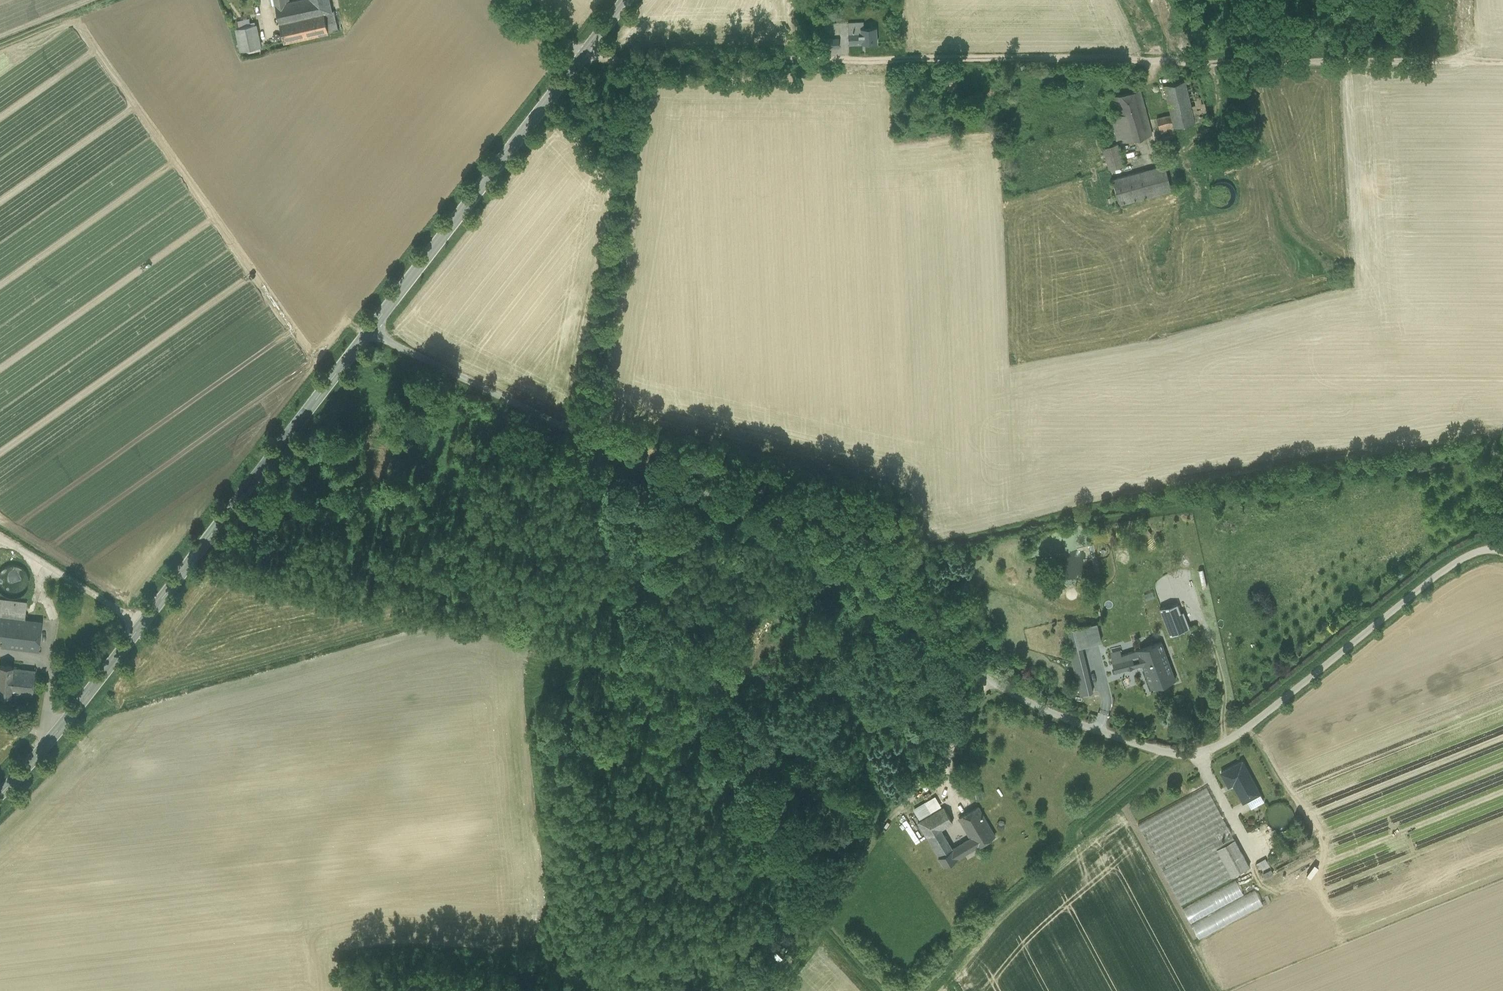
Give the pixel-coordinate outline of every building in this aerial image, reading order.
[(275,4),(279,23),(310,16),(307,0),(295,0),(289,1),(275,4)] [(310,16),(325,13),(333,11),(330,0),(307,0),(310,16)] [(333,11),(325,13),(329,32),(338,30),(334,10),(333,11)] [(310,16),(279,23),(284,41),(329,32),(325,13),(310,16)] [(877,27),(864,27),(864,22),(848,23),(849,44),(877,43),(877,27)] [(255,24),(236,28),(241,51),(260,47),(255,24)] [(840,38),(824,39),(824,47),(840,47),(840,38)] [(1183,73),(1171,75),(1173,82),(1184,79),(1183,73)] [(1197,76),(1184,79),(1194,121),(1207,118),(1197,76)] [(1173,82),(1164,84),(1172,116),(1174,125),(1174,126),(1194,121),(1184,79),(1173,82)] [(1140,90),(1116,96),(1120,115),(1121,119),(1146,112),(1140,90)] [(1146,112),(1121,119),(1120,115),(1112,117),(1112,120),(1114,128),(1117,140),(1126,138),(1127,142),(1152,136),(1146,112)] [(1172,116),(1157,119),(1160,134),(1168,132),(1167,126),(1174,125),(1172,116)] [(1108,130),(1114,128),(1112,120),(1106,122),(1108,130)] [(1118,145),(1103,149),(1109,170),(1124,167),(1118,145)] [(1165,166),(1132,174),(1138,200),(1172,191),(1165,166)] [(1132,174),(1112,179),(1119,205),(1138,200),(1132,174)] [(1235,201),(1236,196),(1235,191),(1232,186),(1227,183),(1222,183),(1217,184),(1213,186),(1210,191),(1209,196),(1210,201),(1213,205),(1218,208),(1223,209),(1228,208),(1232,205),(1235,201)] [(21,590),(24,567),(1,563),(0,572),(0,587),(21,590)] [(0,599),(0,615),(4,616),(25,618),(27,602),(0,599)] [(1194,647),(1177,603),(1159,607),(1177,654),(1194,647)] [(25,618),(4,616),(1,636),(27,639),(39,640),(42,620),(25,618)] [(1104,621),(1087,625),(1091,642),(1108,637),(1104,621)] [(1087,625),(1076,628),(1081,644),(1091,642),(1087,625)] [(1076,628),(1064,631),(1080,695),(1092,691),(1081,644),(1076,628)] [(0,646),(0,647),(26,650),(27,639),(1,636),(0,646)] [(39,640),(27,639),(26,650),(38,651),(39,640)] [(1161,642),(1132,652),(1131,657),(1134,665),(1143,663),(1146,672),(1169,664),(1161,642)] [(1131,657),(1124,659),(1126,667),(1134,665),(1131,657)] [(1169,664),(1146,672),(1152,687),(1174,679),(1169,664)] [(0,665),(0,695),(10,696),(11,692),(12,668),(12,666),(0,665)] [(35,671),(12,668),(11,692),(32,695),(35,671)] [(1260,793),(1242,760),(1222,772),(1229,786),(1233,784),(1244,802),(1260,793)] [(1207,787),(1139,824),(1164,870),(1164,869),(1215,842),(1232,832),(1207,787)] [(926,803),(932,813),(942,807),(936,797),(926,803)] [(944,807),(919,822),(928,838),(941,830),(953,823),(944,807)] [(978,807),(960,818),(969,833),(987,822),(978,807)] [(987,822),(969,833),(972,837),(977,846),(995,836),(987,822)] [(1257,835),(1270,831),(1268,824),(1255,829),(1257,835)] [(953,849),(941,830),(928,838),(935,850),(944,866),(958,858),(953,849)] [(1271,831),(1258,836),(1260,841),(1273,836),(1271,831)] [(1232,832),(1215,842),(1218,847),(1235,838),(1232,832)] [(972,837),(953,849),(958,858),(977,846),(972,837)] [(1235,838),(1218,847),(1234,876),(1251,866),(1235,838)] [(1234,876),(1218,847),(1215,842),(1164,869),(1182,904),(1234,876)] [(1264,872),(1272,869),(1269,864),(1262,867),(1264,872)] [(1244,891),(1237,878),(1184,907),(1191,920),(1244,891)] [(1264,903),(1255,888),(1192,922),(1201,938),(1264,903)]
